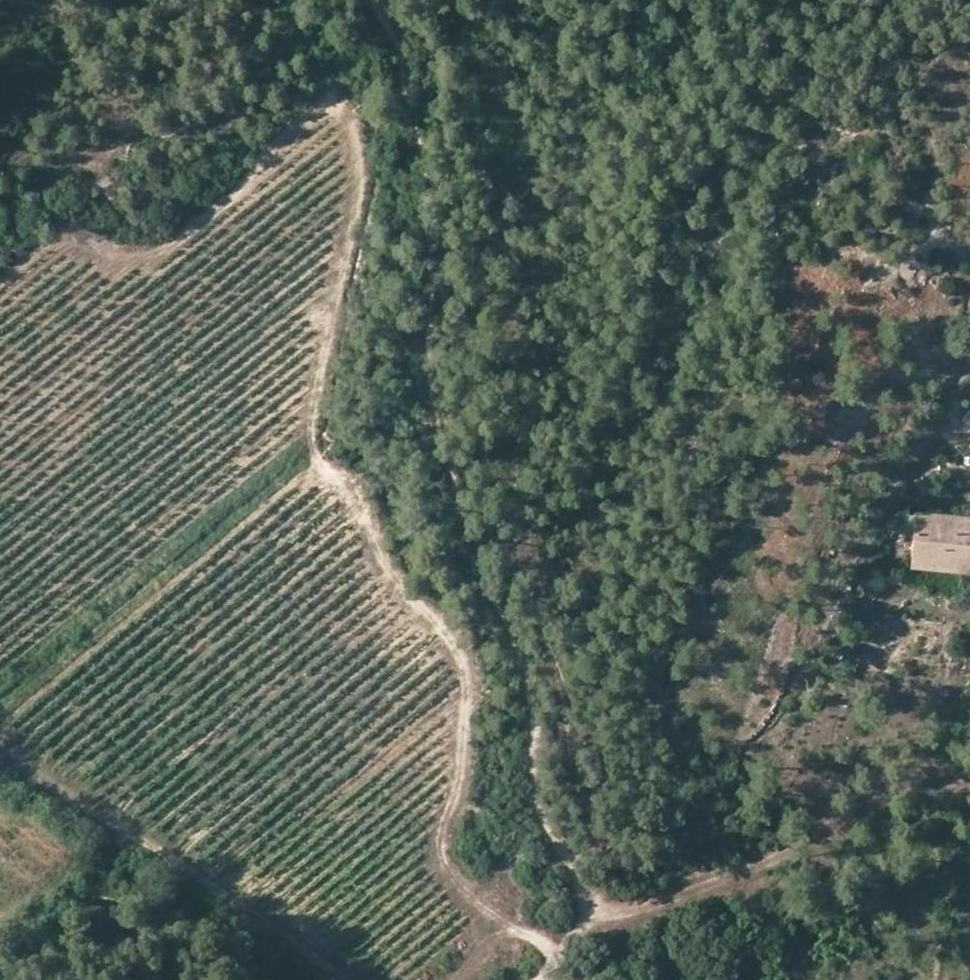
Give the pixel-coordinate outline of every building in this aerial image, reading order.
[(949,514),(948,529),(930,529),(930,513),(911,512),(909,550),(914,558),(920,562),(966,566),(966,560),(969,560),(969,516),(949,514)] [(948,529),(949,514),(930,513),(930,529),(948,529)]
